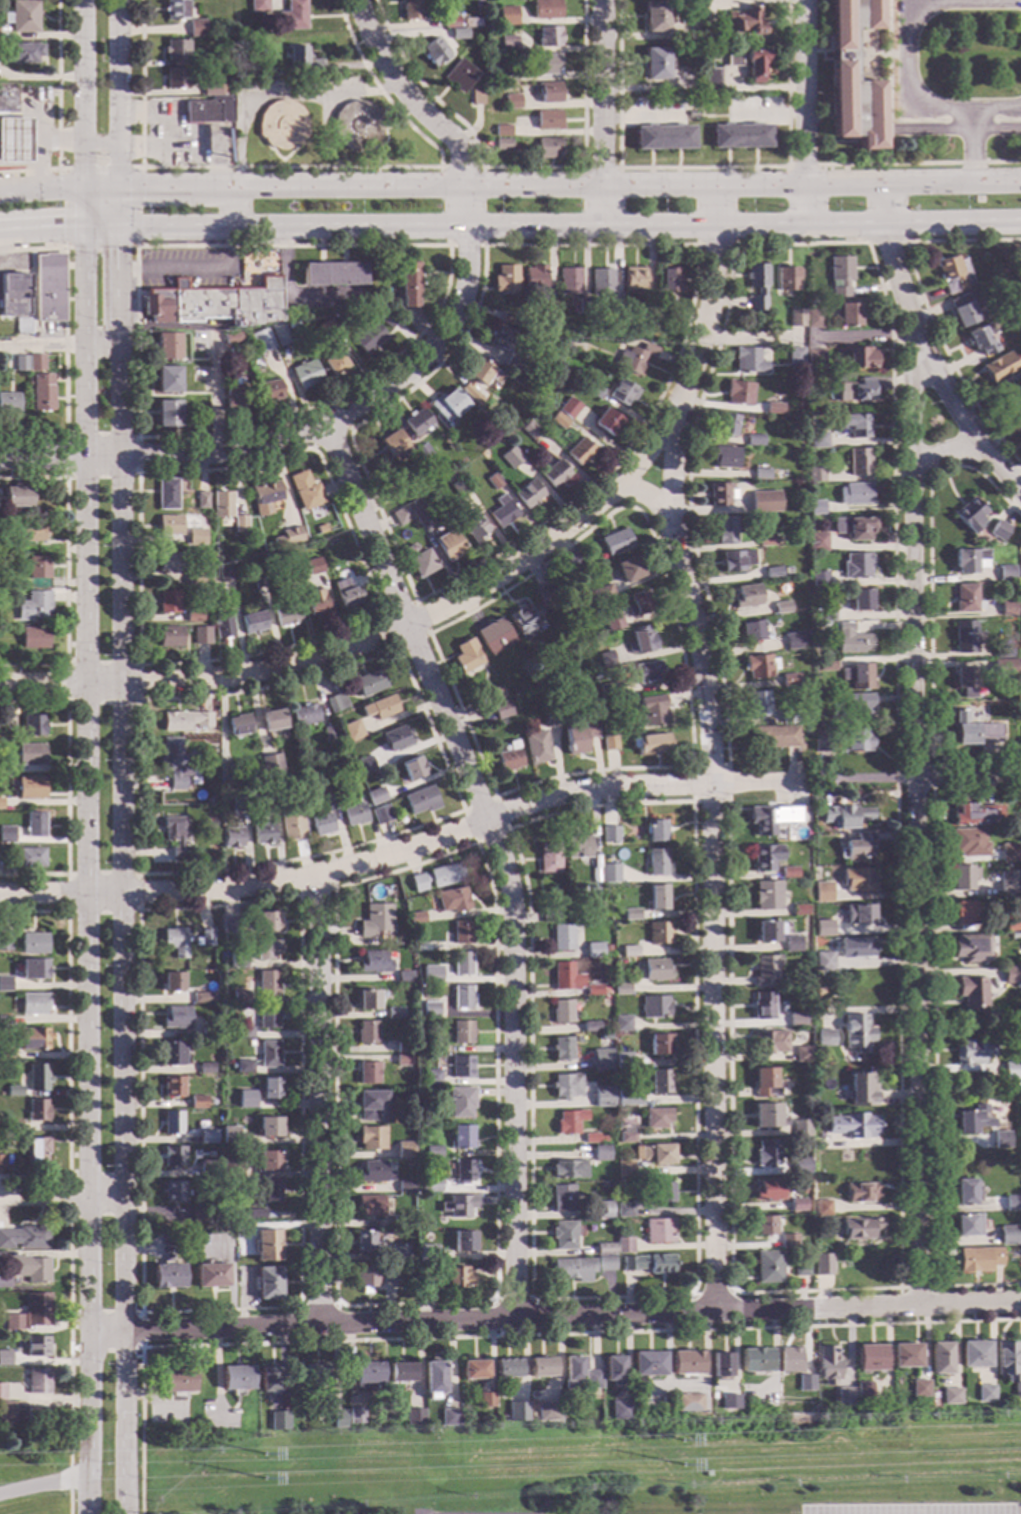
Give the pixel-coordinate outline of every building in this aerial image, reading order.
[(165,20),(165,0),(186,0),(187,20),(165,20)] [(250,14),(250,0),(267,0),(268,13),(250,14)] [(286,12),(285,0),(304,0),(305,30),(277,31),(276,12),(286,12)] [(402,20),(401,0),(421,0),(422,19),(402,20)] [(533,20),(533,0),(559,0),(559,19),(533,20)] [(701,14),(701,0),(715,0),(715,14),(701,14)] [(856,137),(856,149),(880,149),(880,140),(879,83),(853,83),(853,55),(853,30),(879,29),(879,0),(830,0),(830,51),(834,51),(834,56),(834,61),(830,61),(831,138),(856,137)] [(37,33),(11,34),(11,24),(2,24),(2,13),(11,13),(11,1),(37,1),(37,33)] [(666,12),(670,12),(670,23),(666,23),(666,32),(644,32),(644,21),(640,21),(640,14),(644,14),(643,2),(666,2),(666,12)] [(517,25),(499,26),(499,7),(517,7),(517,25)] [(757,20),(761,20),(761,27),(764,28),(765,31),(764,35),(760,36),(750,36),(747,34),(746,32),(724,32),(724,12),(743,12),(743,8),(757,7),(757,20)] [(458,28),(443,28),(442,18),(458,17),(458,28)] [(493,25),(484,26),(484,18),(493,17),(493,25)] [(204,36),(188,37),(188,21),(204,20),(204,36)] [(559,46),(537,47),(537,39),(539,39),(539,27),(558,27),(559,46)] [(467,39),(451,39),(451,29),(466,29),(467,39)] [(449,55),(448,56),(448,57),(440,63),(440,62),(432,68),(423,55),(425,53),(421,48),(436,37),(449,55)] [(517,37),(517,54),(501,54),(500,37),(517,37)] [(186,59),(165,60),(165,53),(163,54),(162,48),(165,48),(164,40),(184,38),(186,59)] [(36,64),(0,64),(0,55),(0,46),(6,46),(6,44),(36,44),(36,45),(41,45),(41,57),(40,57),(40,61),(36,61),(36,64)] [(304,53),(309,53),(309,60),(319,60),(319,73),(303,73),(303,68),(288,68),(288,47),(304,47),(304,53)] [(666,49),(666,59),(670,59),(670,70),(666,70),(667,79),(644,80),(644,68),(641,68),(640,62),(644,62),(644,49),(666,49)] [(765,67),(763,67),(763,77),(761,77),(761,85),(747,85),(746,68),(746,67),(725,67),(724,53),(738,53),(738,64),(744,64),(744,51),(765,50),(765,67)] [(219,63),(203,64),(203,53),(218,52),(219,63)] [(559,74),(533,75),(532,55),(558,54),(559,74)] [(478,74),(460,95),(441,78),(459,58),(478,74)] [(187,88),(165,89),(164,69),(186,68),(187,88)] [(718,69),(718,91),(702,91),(702,68),(718,69)] [(559,102),(540,104),(539,94),(537,94),(537,83),(558,82),(559,102)] [(14,115),(0,115),(0,85),(14,85),(14,115)] [(219,96),(202,96),(201,85),(218,85),(219,96)] [(482,105),(471,105),(471,88),(482,88),(482,105)] [(520,109),(504,109),(503,95),(519,95),(520,109)] [(231,122),(185,122),(185,102),(209,101),(209,97),(231,96),(231,122)] [(291,102),(298,107),(303,113),(305,121),(306,135),(303,138),(300,138),(295,148),(292,148),(286,150),(279,151),(272,148),(268,148),(262,138),(261,138),(257,135),(257,124),(259,115),(264,108),(271,103),(280,101),(291,102)] [(376,109),(377,116),(378,118),(382,126),(380,130),(380,135),(378,139),(374,144),(370,145),(368,149),(357,149),(355,151),(352,152),(343,146),(335,139),(332,131),(331,122),(335,112),(340,106),(350,102),(359,102),(376,109)] [(559,119),(561,119),(562,129),(536,130),(535,111),(559,110),(559,119)] [(30,165),(0,165),(0,121),(29,121),(30,165)] [(769,148),(713,149),(712,126),(769,125),(769,148)] [(510,136),(495,136),(495,126),(510,126),(510,136)] [(692,149),(635,150),(635,127),(692,126),(692,149)] [(559,158),(537,158),(537,139),(559,139),(559,158)] [(510,150),(494,150),(494,140),(510,140),(510,150)] [(63,322),(35,322),(34,255),(43,255),(43,254),(63,254),(63,322)] [(958,263),(966,261),(972,285),(965,287),(966,289),(946,295),(943,285),(947,283),(946,279),(941,281),(935,261),(955,255),(958,263)] [(852,280),(847,281),(847,287),(848,287),(849,297),(831,297),(831,288),(832,288),(832,281),(830,281),(830,258),(852,257),(852,280)] [(364,285),(362,285),(362,286),(304,287),(304,286),(302,286),(302,264),(363,263),(364,285)] [(418,297),(416,297),(416,307),(402,307),(402,297),(400,297),(400,263),(418,263),(418,297)] [(546,271),(544,271),(545,292),(535,292),(535,291),(524,291),(524,268),(530,268),(530,266),(546,265),(546,271)] [(766,288),(765,288),(766,310),(750,311),(750,296),(754,296),(754,288),(747,288),(747,279),(745,279),(745,274),(748,274),(747,266),(766,265),(766,288)] [(516,278),(518,278),(518,284),(516,284),(516,292),(493,292),(492,277),(496,277),(496,266),(516,266),(516,278)] [(580,294),(559,294),(559,269),(579,268),(580,294)] [(644,292),(636,292),(636,290),(624,290),(624,268),(643,268),(644,292)] [(798,278),(799,278),(799,283),(798,283),(798,291),(777,291),(777,268),(798,268),(798,278)] [(680,278),(681,278),(682,291),(680,291),(680,293),(660,293),(659,269),(680,269),(680,278)] [(612,295),(591,295),(591,270),(612,270),(612,295)] [(28,316),(0,317),(0,275),(27,275),(28,316)] [(278,321),(231,329),(230,319),(198,319),(198,323),(151,323),(151,318),(143,318),(143,296),(145,296),(145,289),(171,289),(171,278),(186,278),(186,288),(231,288),(231,282),(237,282),(237,287),(257,287),(256,276),(278,275),(278,321)] [(985,317),(960,328),(955,317),(951,319),(947,311),(952,309),(949,301),(966,293),(967,294),(974,291),(985,317)] [(1020,304),(1013,307),(1010,300),(1017,297),(1020,304)] [(588,314),(578,314),(578,299),(588,299),(588,314)] [(621,314),(611,314),(610,299),(621,299),(621,314)] [(649,301),(647,317),(635,315),(638,299),(649,301)] [(555,302),(555,316),(546,316),(546,302),(555,302)] [(864,311),(861,312),(861,317),(860,317),(860,326),(840,327),(839,318),(836,318),(836,305),(840,305),(840,304),(864,303),(864,311)] [(381,314),(376,319),(372,314),(377,309),(381,314)] [(805,327),(789,327),(789,310),(805,310),(805,327)] [(823,329),(806,329),(806,310),(823,310),(823,329)] [(517,318),(514,328),(499,323),(502,312),(517,318)] [(31,334),(15,334),(15,318),(30,318),(31,334)] [(340,332),(327,341),(317,326),(330,318),(340,332)] [(299,327),(289,330),(287,323),(297,320),(299,327)] [(387,337),(365,355),(352,340),(373,321),(387,337)] [(291,342),(279,347),(271,327),(283,322),(291,342)] [(993,334),(987,337),(990,342),(992,341),(997,350),(983,356),(980,348),(974,351),(972,346),(969,348),(965,339),(968,338),(966,334),(989,323),(993,334)] [(512,332),(505,351),(488,345),(495,325),(512,332)] [(241,342),(226,345),(224,333),(239,330),(241,342)] [(178,334),(178,360),(177,359),(177,362),(172,362),(172,360),(156,359),(156,334),(178,334)] [(274,354),(257,358),(253,340),(270,336),(274,354)] [(571,339),(569,350),(561,349),(563,338),(571,339)] [(658,349),(653,359),(647,356),(639,376),(615,365),(621,350),(627,352),(630,346),(640,351),(644,343),(658,349)] [(759,362),(767,361),(767,373),(735,373),(735,358),(734,358),(734,348),(759,348),(759,362)] [(805,369),(790,370),(789,349),(804,348),(805,369)] [(872,351),(877,351),(877,370),(846,370),(845,348),(872,348),(872,351)] [(825,368),(807,368),(807,350),(824,349),(825,368)] [(523,355),(517,372),(503,367),(510,350),(523,355)] [(347,366),(331,376),(322,361),(338,351),(347,366)] [(1014,361),(1015,361),(1016,364),(1016,367),(1017,369),(991,383),(990,381),(988,380),(985,376),(986,374),(982,366),(1008,351),(1014,361)] [(43,371),(28,371),(28,355),(43,355),(43,371)] [(27,372),(15,371),(15,356),(25,356),(27,356),(27,372)] [(502,376),(496,385),(488,379),(484,384),(483,383),(481,386),(475,382),(471,388),(483,400),(477,407),(460,389),(466,383),(467,384),(471,379),(465,375),(477,358),(502,376)] [(323,381),(300,390),(296,381),(294,381),(291,376),(293,375),(291,369),(299,366),(298,364),(302,362),(302,364),(314,359),(323,381)] [(179,393),(177,393),(177,395),(172,396),(172,393),(156,393),(156,368),(178,368),(179,393)] [(52,386),(53,386),(53,411),(32,411),(32,386),(33,386),(32,375),(52,375),(52,386)] [(237,385),(239,385),(239,389),(249,389),(249,409),(241,409),(241,410),(228,410),(228,409),(226,409),(226,391),(225,391),(225,385),(226,385),(226,376),(237,376),(237,385)] [(873,401),(839,402),(838,384),(853,383),(853,385),(860,385),(860,379),(873,378),(873,401)] [(639,391),(633,402),(629,399),(625,407),(608,397),(619,379),(639,391)] [(738,381),(738,382),(754,384),(751,406),(726,403),(727,397),(725,397),(727,379),(738,381)] [(283,398),(280,398),(281,400),(268,402),(268,401),(260,402),(257,384),(279,380),(283,398)] [(604,391),(598,400),(585,392),(590,383),(604,391)] [(1019,384),(1020,387),(1020,416),(1014,421),(999,399),(1019,384)] [(467,405),(452,418),(451,417),(445,422),(429,403),(440,394),(443,397),(453,388),(467,405)] [(4,413),(0,413),(0,394),(18,393),(19,414),(4,414),(4,413)] [(581,407),(570,420),(558,411),(568,397),(581,407)] [(179,427),(177,427),(177,430),(173,430),(173,427),(156,428),(156,401),(178,401),(179,427)] [(782,404),(781,415),(765,413),(766,403),(782,404)] [(432,424),(413,437),(402,422),(409,417),(407,415),(411,411),(413,414),(421,408),(432,424)] [(621,421),(609,437),(593,424),(604,408),(621,421)] [(569,422),(562,430),(550,420),(557,412),(569,422)] [(738,417),(734,437),(717,434),(717,433),(716,433),(720,413),(738,417)] [(869,438),(850,439),(850,436),(841,436),(840,416),(868,415),(869,438)] [(530,421),(540,432),(531,440),(521,429),(530,421)] [(410,452),(403,456),(400,450),(389,457),(379,440),(396,429),(410,452)] [(827,448),(812,448),(811,434),(827,433),(827,448)] [(763,436),(762,447),(746,446),(747,435),(763,436)] [(595,451),(578,467),(565,454),(582,437),(595,451)] [(432,457),(422,464),(413,451),(422,444),(432,457)] [(523,459),(511,470),(500,457),(512,446),(523,459)] [(738,449),(737,469),(715,468),(715,462),(712,462),(713,447),(738,449)] [(868,457),(870,457),(870,476),(850,476),(849,449),(868,449),(868,457)] [(570,474),(552,489),(540,475),(558,460),(570,474)] [(769,470),(768,480),(753,479),(754,469),(769,470)] [(430,484),(417,492),(408,479),(421,470),(430,484)] [(310,486),(316,484),(323,503),(302,512),(288,477),(304,471),(310,486)] [(503,484),(494,491),(485,480),(495,473),(503,484)] [(176,510),(156,510),(156,479),(176,479),(176,510)] [(468,492),(458,499),(450,486),(460,479),(468,492)] [(544,495),(535,502),(537,503),(534,506),(532,504),(526,510),(513,494),(531,479),(544,495)] [(282,499),(254,506),(250,487),(258,485),(258,484),(263,483),(264,484),(278,481),(282,499)] [(728,506),(710,507),(709,484),(727,484),(728,506)] [(870,504),(844,505),(844,504),(839,504),(839,489),(844,488),(844,484),(870,484),(870,504)] [(20,488),(29,488),(29,491),(31,491),(31,498),(29,498),(29,507),(18,507),(18,508),(15,508),(15,507),(3,507),(3,488),(13,488),(13,485),(20,485),(20,488)] [(224,492),(231,492),(232,505),(234,505),(234,509),(232,509),(232,518),(213,518),(213,492),(217,492),(217,488),(224,488),(224,492)] [(207,509),(196,509),(196,493),(207,493),(207,509)] [(507,501),(508,501),(511,505),(513,504),(514,507),(513,508),(518,515),(498,529),(488,515),(499,507),(494,500),(503,494),(507,501)] [(984,512),(965,529),(951,514),(971,497),(984,512)] [(823,514),(809,515),(809,501),(823,501),(823,514)] [(758,513),(744,513),(743,503),(757,502),(758,513)] [(433,517),(419,525),(410,510),(411,510),(410,507),(415,504),(417,507),(425,503),(433,517)] [(412,518),(398,526),(391,513),(405,505),(412,518)] [(490,529),(483,534),(485,538),(474,545),(467,535),(466,536),(459,523),(477,511),(490,529)] [(180,524),(183,524),(183,529),(180,529),(180,536),(157,536),(157,530),(155,530),(155,524),(157,524),(157,516),(180,516),(180,524)] [(247,533),(233,533),(233,516),(246,516),(247,533)] [(734,526),(739,525),(739,533),(734,534),(734,545),(716,545),(715,519),(733,518),(734,526)] [(873,529),(871,529),(871,532),(870,533),(867,534),(867,540),(847,541),(847,535),(831,536),(831,520),(873,518),(873,529)] [(1009,528),(1001,542),(987,534),(995,520),(1009,528)] [(46,536),(43,536),(43,542),(20,542),(20,521),(46,521),(46,536)] [(303,541),(273,549),(270,539),(282,536),(281,531),(299,527),(303,541)] [(466,552),(446,563),(433,539),(452,528),(466,552)] [(631,546),(606,556),(599,539),(624,529),(631,546)] [(203,545),(186,545),(186,530),(203,530),(203,545)] [(773,545),(758,547),(757,537),(772,535),(773,545)] [(824,551),(809,552),(808,537),(823,536),(824,551)] [(413,545),(415,545),(419,552),(425,548),(436,568),(416,579),(405,560),(407,559),(402,550),(412,544),(413,545)] [(753,565),(742,566),(742,571),(722,573),(720,553),(752,550),(753,565)] [(987,560),(985,560),(986,568),(974,569),(974,574),(956,574),(956,567),(953,567),(952,551),(986,550),(987,560)] [(179,562),(182,562),(182,566),(179,566),(179,573),(157,573),(157,570),(155,569),(155,567),(157,564),(157,553),(179,553),(179,562)] [(869,563),(870,563),(870,568),(868,568),(869,578),(842,579),(842,562),(845,562),(844,554),(869,553),(869,563)] [(642,576),(621,584),(613,564),(634,556),(642,576)] [(48,579),(49,579),(49,589),(28,589),(28,557),(48,557),(48,579)] [(323,572),(309,576),(305,562),(319,558),(323,572)] [(297,579),(285,583),(281,567),(293,564),(297,579)] [(1012,577),(1020,584),(1020,564),(1012,577)] [(232,581),(220,583),(218,568),(230,566),(232,581)] [(1014,581),(998,582),(997,567),(1014,566),(1014,581)] [(780,577),(765,579),(764,569),(779,567),(780,577)] [(265,587),(255,589),(251,574),(262,571),(265,587)] [(202,587),(186,587),(186,572),(202,572),(202,587)] [(827,573),(827,586),(811,587),(810,573),(827,573)] [(350,589),(353,588),(354,591),(355,590),(358,597),(356,598),(357,602),(342,608),(333,584),(346,579),(350,589)] [(975,602),(982,602),(982,610),(976,610),(976,612),(954,613),(954,602),(955,601),(954,585),(975,584),(975,602)] [(555,606),(540,609),(536,589),(551,585),(555,606)] [(758,595),(760,595),(761,602),(760,602),(760,605),(752,606),(752,607),(746,608),(746,607),(734,609),(732,598),(733,598),(733,596),(736,595),(735,588),(757,585),(758,595)] [(329,613),(315,617),(314,615),(310,616),(303,594),(322,589),(329,613)] [(652,610),(637,615),(638,617),(635,618),(633,614),(627,616),(624,608),(630,606),(627,596),(645,590),(652,610)] [(870,610),(851,611),(851,599),(846,599),(846,591),(870,590),(870,610)] [(177,613),(168,613),(168,616),(164,616),(164,613),(158,613),(158,610),(156,610),(156,607),(158,607),(158,591),(177,591),(177,613)] [(49,619),(28,619),(28,621),(16,621),(16,601),(26,601),(26,592),(49,592),(49,619)] [(789,612),(773,614),(772,604),(787,601),(789,612)] [(1014,616),(999,616),(999,602),(1014,601),(1014,616)] [(297,611),(300,610),(301,614),(298,615),(300,622),(289,624),(290,627),(286,628),(285,625),(278,627),(273,609),(296,604),(297,611)] [(534,618),(532,619),(538,630),(535,632),(535,633),(524,641),(520,635),(518,636),(506,617),(516,610),(518,613),(525,609),(525,610),(528,609),(534,618)] [(201,622),(185,622),(185,612),(201,611),(201,622)] [(264,619),(267,618),(268,621),(265,622),(267,630),(256,632),(257,634),(252,636),(251,633),(244,635),(240,616),(263,611),(264,619)] [(615,617),(619,616),(622,628),(606,633),(603,621),(606,620),(605,614),(613,611),(615,617)] [(224,615),(230,614),(234,637),(229,637),(229,639),(224,640),(224,638),(216,640),(212,617),(220,616),(219,614),(224,613),(224,615)] [(513,642),(488,657),(474,632),(499,617),(513,642)] [(763,640),(757,641),(758,644),(754,644),(753,642),(740,643),(738,623),(760,620),(763,640)] [(974,633),(982,633),(983,644),(974,644),(974,653),(954,654),(953,622),(973,621),(974,633)] [(852,632),(851,632),(851,635),(870,635),(871,651),(862,651),(862,653),(836,654),(836,624),(852,624),(852,632)] [(651,636),(652,636),(655,649),(634,655),(634,653),(628,655),(625,644),(631,643),(628,630),(648,625),(651,636)] [(181,647),(158,648),(158,642),(155,642),(155,638),(158,638),(158,627),(181,627),(181,647)] [(209,645),(192,645),(192,627),(209,627),(209,645)] [(47,649),(21,649),(21,628),(47,628),(47,649)] [(801,648),(785,650),(783,635),(799,633),(801,648)] [(475,648),(474,649),(482,663),(471,669),(474,674),(464,680),(452,658),(458,655),(453,647),(470,638),(475,648)] [(1010,658),(993,659),(993,644),(1009,643),(1010,658)] [(614,665),(599,669),(596,654),(610,651),(614,665)] [(768,659),(774,659),(775,670),(770,671),(770,677),(748,679),(747,672),(744,672),(743,658),(768,655),(768,659)] [(834,659),(834,671),(819,671),(818,659),(834,659)] [(1015,677),(992,677),(991,661),(1015,660),(1015,677)] [(660,673),(658,674),(659,680),(648,682),(648,685),(644,686),(643,683),(636,684),(632,666),(657,661),(660,673)] [(871,689),(850,690),(850,680),(840,680),(839,670),(850,669),(850,665),(870,664),(871,689)] [(974,688),(973,688),(974,698),(962,698),(961,689),(954,689),(953,669),(973,668),(974,688)] [(387,687),(361,698),(354,680),(379,669),(387,687)] [(598,678),(591,679),(590,672),(597,671),(598,678)] [(797,686),(781,688),(780,675),(796,674),(797,686)] [(617,683),(619,699),(600,702),(597,686),(617,683)] [(504,697),(490,704),(485,692),(498,686),(504,697)] [(769,716),(761,717),(761,719),(758,719),(758,717),(747,718),(745,694),(767,691),(769,716)] [(348,707),(331,714),(325,699),(342,693),(348,707)] [(398,712),(376,721),(373,714),(364,718),(359,707),(391,694),(398,712)] [(871,711),(869,711),(869,720),(844,721),(844,695),(871,694),(871,711)] [(667,723),(642,726),(638,699),(662,695),(667,723)] [(511,715),(496,721),(491,705),(506,700),(511,715)] [(609,709),(602,710),(601,703),(608,702),(609,709)] [(306,706),(315,704),(318,724),(313,725),(314,726),(310,727),(310,725),(295,728),(292,708),(302,706),(301,705),(306,704),(306,706)] [(284,728),(262,732),(259,711),(265,710),(266,712),(281,709),(284,728)] [(556,727),(544,728),(543,710),(555,709),(556,727)] [(796,723),(780,724),(779,712),(795,710),(796,723)] [(966,725),(1000,724),(1000,742),(976,743),(976,745),(955,745),(954,710),(965,710),(966,725)] [(183,713),(210,713),(210,728),(195,728),(195,724),(188,724),(188,732),(162,732),(161,713),(177,713),(178,711),(182,711),(183,713)] [(251,733),(241,735),(242,737),(232,739),(232,736),(230,737),(227,719),(235,718),(235,716),(248,714),(251,733)] [(44,736),(23,736),(22,717),(44,716),(44,736)] [(583,721),(594,719),(597,738),(584,740),(586,753),(567,756),(563,730),(571,729),(569,720),(582,718),(583,721)] [(363,737),(348,743),(340,726),(356,720),(363,737)] [(335,741),(325,744),(322,728),(332,726),(335,741)] [(404,733),(408,731),(413,743),(401,748),(401,749),(396,752),(395,750),(388,753),(380,735),(401,726),(404,733)] [(797,747),(787,748),(758,749),(757,742),(749,742),(749,728),(797,726),(797,747)] [(866,729),(866,736),(871,736),(871,747),(870,747),(870,752),(845,752),(844,730),(866,729)] [(551,761),(528,766),(521,735),(544,730),(551,761)] [(669,752),(658,754),(637,757),(636,748),(632,749),(630,739),(667,734),(669,752)] [(616,750),(603,751),(602,737),(615,736),(616,750)] [(829,752),(813,753),(812,737),(829,737),(829,752)] [(180,765),(190,765),(190,776),(185,776),(185,790),(169,790),(168,775),(170,775),(170,772),(158,772),(158,759),(161,759),(161,738),(179,738),(180,765)] [(44,766),(18,766),(18,757),(16,757),(16,754),(18,754),(18,745),(44,745),(44,766)] [(522,767),(514,769),(514,770),(500,773),(495,754),(517,748),(522,767)] [(283,774),(263,778),(259,757),(279,754),(283,774)] [(374,769),(359,776),(354,762),(368,756),(374,769)] [(420,763),(421,763),(425,773),(424,773),(425,775),(407,782),(399,765),(417,756),(420,763)] [(235,783),(219,783),(219,766),(235,766),(235,783)] [(353,774),(346,777),(343,770),(350,767),(353,774)] [(45,799),(18,799),(18,791),(15,791),(15,787),(18,787),(18,778),(45,778),(45,799)] [(439,808),(427,813),(425,809),(410,815),(402,797),(430,786),(439,808)] [(385,801),(370,807),(364,793),(380,787),(385,801)] [(275,806),(259,808),(256,791),(272,788),(275,806)] [(337,809),(325,812),(321,797),(334,794),(337,809)] [(246,811),(231,813),(229,797),(244,795),(246,811)] [(293,808),(299,807),(305,840),(283,844),(277,811),(282,810),(280,800),(291,798),(293,808)] [(367,822),(355,826),(354,824),(346,827),(341,809),(362,803),(367,822)] [(971,807),(1000,807),(1000,825),(951,826),(951,808),(955,808),(955,804),(971,804),(971,807)] [(391,820),(375,826),(369,811),(385,805),(391,820)] [(850,807),(855,807),(855,809),(871,809),(871,820),(860,820),(860,829),(836,830),(836,822),(822,823),(822,810),(825,810),(829,810),(829,808),(839,808),(839,807),(850,806),(850,807)] [(797,824),(773,824),(773,836),(754,836),(754,824),(748,824),(748,808),(797,807),(797,824)] [(45,824),(47,824),(47,829),(45,829),(44,838),(26,838),(27,813),(45,813),(45,824)] [(333,832),(314,837),(309,818),(329,813),(333,832)] [(186,838),(182,838),(182,847),(186,847),(186,857),(172,858),(171,848),(176,848),(175,842),(165,842),(164,829),(163,829),(162,819),(185,818),(186,838)] [(659,821),(665,821),(666,842),(647,843),(646,821),(652,821),(652,820),(658,820),(659,821)] [(273,843),(253,845),(251,826),(271,823),(273,843)] [(617,843),(602,843),(601,827),(617,827),(617,843)] [(242,848),(233,848),(234,850),(230,850),(230,848),(221,848),(221,829),(241,828),(242,848)] [(982,843),(986,843),(986,857),(959,857),(959,854),(951,854),(950,830),(982,829),(982,843)] [(14,844),(0,843),(0,832),(15,833),(14,844)] [(872,848),(869,848),(869,858),(853,859),(853,863),(844,863),(844,858),(839,858),(839,850),(844,850),(844,842),(854,842),(854,834),(872,833),(872,848)] [(591,858),(566,859),(565,838),(590,837),(591,858)] [(560,873),(539,873),(539,844),(559,844),(560,873)] [(1015,844),(1016,861),(999,862),(999,844),(1015,844)] [(780,861),(772,862),(772,872),(753,873),(752,847),(780,846),(780,861)] [(44,867),(26,868),(26,867),(18,867),(18,849),(44,849),(44,867)] [(666,877),(648,877),(647,850),(666,850),(666,877)] [(463,881),(432,889),(430,882),(423,883),(425,891),(413,894),(409,877),(422,874),(422,876),(428,874),(427,870),(458,863),(463,881)] [(598,885),(617,884),(616,866),(598,866),(598,885)] [(969,869),(975,868),(975,879),(969,879),(970,890),(951,891),(950,867),(969,866),(969,869)] [(599,882),(591,882),(591,867),(599,867),(599,882)] [(796,878),(780,878),(780,868),(795,867),(796,878)] [(869,877),(872,877),(873,892),(851,893),(850,869),(869,868),(869,877)] [(1013,896),(997,896),(996,871),(1013,871),(1013,896)] [(780,910),(755,911),(754,892),(755,892),(755,883),(779,882),(780,910)] [(812,904),(829,904),(828,884),(812,884),(812,904)] [(667,910),(648,911),(648,885),(667,885),(667,910)] [(466,895),(468,909),(451,913),(450,910),(439,913),(435,894),(463,887),(466,895)] [(971,925),(951,926),(951,925),(948,925),(948,913),(951,913),(950,903),(971,902),(971,925)] [(391,932),(374,932),(374,938),(358,938),(358,922),(364,922),(364,905),(391,904),(391,932)] [(806,915),(791,916),(790,906),(806,905),(806,915)] [(873,923),(846,925),(845,906),(872,905),(873,923)] [(559,923),(541,923),(541,908),(558,907),(559,923)] [(639,920),(623,920),(623,910),(639,909),(639,920)] [(278,932),(265,932),(265,936),(260,936),(260,932),(256,932),(256,913),(278,912),(278,932)] [(423,922),(408,925),(407,914),(422,912),(423,922)] [(240,935),(221,935),(221,915),(240,916),(240,935)] [(1017,931),(1004,931),(1003,917),(1017,916),(1017,931)] [(470,944),(452,944),(452,922),(470,922),(470,944)] [(777,942),(756,943),(755,923),(776,922),(777,942)] [(813,922),(813,938),(830,937),(830,922),(813,922)] [(670,935),(669,935),(670,944),(648,945),(647,923),(670,923),(670,935)] [(844,935),(827,936),(827,923),(843,923),(844,935)] [(573,951),(552,951),(552,925),(572,925),(573,951)] [(185,930),(187,930),(187,939),(188,939),(188,942),(187,942),(187,959),(174,959),(174,949),(163,949),(163,930),(171,930),(171,929),(185,929),(185,930)] [(213,946),(194,946),(194,938),(201,938),(201,930),(213,930),(213,946)] [(10,951),(0,951),(0,934),(10,934),(10,951)] [(48,954),(21,954),(21,934),(47,934),(48,954)] [(985,957),(981,957),(981,963),(961,964),(961,958),(951,959),(950,941),(952,941),(951,936),(985,935),(985,957)] [(799,952),(784,952),(784,939),(784,938),(798,937),(799,952)] [(872,960),(839,961),(838,939),(871,937),(872,960)] [(278,955),(273,955),(273,961),(254,961),(254,940),(278,940),(278,955)] [(602,958),(586,959),(586,944),(601,943),(602,958)] [(637,957),(621,957),(621,947),(637,946),(637,957)] [(384,964),(391,964),(391,972),(357,974),(357,959),(362,959),(362,952),(384,952),(384,964)] [(832,971),(814,971),(814,952),(832,952),(832,971)] [(470,975),(452,975),(452,953),(470,953),(470,975)] [(779,966),(776,966),(776,980),(770,980),(771,986),(753,986),(753,977),(755,977),(754,957),(778,955),(779,966)] [(47,967),(49,967),(49,978),(47,978),(47,980),(21,980),(21,960),(47,960),(47,967)] [(247,969),(231,969),(231,960),(247,960),(247,969)] [(665,967),(669,967),(670,980),(658,980),(658,982),(652,982),(651,981),(643,981),(643,960),(665,960),(665,967)] [(572,975),(581,975),(582,988),(577,989),(577,990),(554,990),(553,963),(571,963),(572,975)] [(1017,984),(1001,985),(1001,968),(1016,967),(1017,984)] [(276,997),(267,997),(267,1000),(263,1000),(263,997),(257,997),(257,971),(276,971),(276,997)] [(411,983),(397,983),(398,972),(411,972),(411,983)] [(183,992),(163,992),(163,990),(161,990),(161,984),(163,984),(163,973),(183,973),(183,992)] [(443,983),(427,984),(427,982),(423,982),(423,974),(443,974),(443,983)] [(12,992),(0,992),(0,977),(12,977),(12,992)] [(962,979),(983,979),(984,1012),(962,1013),(962,996),(956,997),(956,978),(962,978),(962,979)] [(629,995),(613,996),(613,985),(629,984),(629,995)] [(602,995),(586,996),(585,985),(601,985),(602,995)] [(470,994),(472,994),(472,1008),(470,1008),(470,1009),(453,1009),(452,986),(470,986),(470,994)] [(198,993),(214,993),(214,1004),(192,1004),(192,993),(195,993),(195,991),(198,991),(198,993)] [(247,1004),(231,1004),(231,991),(247,991),(247,1004)] [(378,1010),(358,1011),(358,1009),(354,1009),(354,1003),(358,1003),(358,991),(378,991),(378,1010)] [(773,1019),(753,1020),(752,1002),(753,1002),(753,994),(772,993),(773,1019)] [(48,1006),(51,1006),(51,1010),(46,1011),(46,1015),(21,1015),(21,994),(48,994),(48,1006)] [(667,1002),(670,1002),(670,1010),(668,1010),(669,1018),(641,1019),(640,1006),(641,1006),(641,998),(667,997),(667,1002)] [(572,1023),(552,1024),(551,1010),(553,1010),(553,1002),(571,1001),(572,1023)] [(438,1017),(421,1017),(421,1002),(438,1002),(438,1017)] [(276,1015),(277,1015),(277,1028),(276,1028),(276,1029),(258,1029),(258,1006),(276,1006),(276,1015)] [(190,1018),(192,1018),(192,1025),(190,1025),(190,1028),(182,1028),(182,1029),(175,1030),(175,1028),(162,1028),(162,1015),(167,1015),(167,1007),(190,1007),(190,1018)] [(402,1019),(387,1019),(387,1009),(402,1009),(402,1019)] [(12,1027),(0,1027),(0,1017),(7,1016),(7,1015),(11,1015),(11,1016),(12,1016),(12,1027)] [(803,1025),(788,1026),(787,1016),(803,1015),(803,1025)] [(865,1028),(871,1028),(871,1042),(866,1042),(866,1054),(855,1054),(855,1049),(843,1049),(843,1030),(842,1030),(842,1025),(843,1025),(842,1015),(864,1015),(865,1028)] [(630,1032),(614,1032),(613,1017),(630,1016),(630,1032)] [(377,1044),(370,1044),(370,1046),(367,1047),(367,1044),(358,1045),(358,1043),(356,1043),(356,1030),(358,1030),(358,1022),(376,1021),(377,1044)] [(471,1030),(473,1030),(473,1035),(471,1035),(471,1044),(452,1044),(452,1022),(471,1021),(471,1030)] [(599,1032),(583,1033),(582,1022),(598,1021),(599,1032)] [(251,1039),(235,1039),(235,1028),(251,1028),(251,1039)] [(48,1034),(49,1034),(50,1035),(52,1035),(52,1039),(49,1039),(50,1040),(48,1040),(48,1050),(19,1050),(18,1029),(48,1029),(48,1034)] [(785,1052),(754,1054),(752,1033),(784,1031),(785,1052)] [(833,1046),(815,1047),(815,1031),(832,1031),(833,1046)] [(610,1040),(600,1041),(600,1033),(610,1033),(610,1040)] [(670,1054),(649,1055),(649,1035),(669,1035),(670,1054)] [(572,1060),(554,1061),(553,1047),(554,1047),(553,1038),(571,1038),(572,1060)] [(981,1045),(992,1044),(993,1056),(984,1056),(984,1062),(982,1062),(982,1063),(953,1064),(953,1048),(957,1048),(957,1040),(981,1040),(981,1045)] [(277,1068),(259,1068),(260,1041),(278,1042),(277,1068)] [(181,1066),(163,1066),(163,1042),(181,1042),(181,1066)] [(411,1053),(396,1053),(396,1042),(411,1042),(411,1053)] [(443,1053),(429,1053),(429,1044),(443,1044),(443,1053)] [(809,1063),(794,1064),(793,1048),(808,1047),(809,1063)] [(610,1070),(591,1070),(591,1049),(610,1049),(610,1070)] [(12,1061),(0,1061),(0,1050),(12,1050),(12,1061)] [(631,1068),(615,1069),(614,1054),(630,1053),(631,1068)] [(411,1066),(396,1066),(396,1055),(411,1055),(411,1066)] [(472,1079),(450,1079),(450,1057),(472,1057),(472,1079)] [(252,1073),(234,1073),(235,1061),(252,1061),(252,1073)] [(1015,1071),(1001,1071),(1001,1063),(1015,1062),(1015,1071)] [(380,1070),(378,1070),(378,1084),(358,1084),(358,1063),(380,1063),(380,1070)] [(214,1074),(199,1074),(199,1064),(214,1064),(214,1074)] [(48,1091),(29,1092),(29,1065),(47,1065),(48,1091)] [(775,1084),(778,1084),(778,1097),(754,1098),(753,1089),(754,1088),(753,1070),(774,1069),(775,1084)] [(670,1094),(651,1094),(650,1071),(669,1070),(670,1094)] [(438,1072),(422,1071),(422,1085),(437,1085),(438,1072)] [(869,1083),(874,1083),(874,1106),(847,1106),(846,1074),(850,1074),(850,1071),(869,1071),(869,1083)] [(581,1096),(572,1097),(554,1098),(554,1097),(553,1097),(553,1084),(554,1084),(553,1075),(580,1074),(581,1096)] [(184,1097),(164,1097),(164,1077),(184,1077),(184,1097)] [(280,1099),(261,1099),(262,1079),(263,1079),(280,1079),(280,1099)] [(23,1097),(7,1097),(7,1087),(22,1087),(23,1097)] [(613,1107),(593,1108),(592,1088),(613,1087),(613,1107)] [(473,1109),(470,1109),(470,1118),(450,1119),(450,1101),(447,1101),(447,1088),(473,1088),(473,1109)] [(254,1109),(237,1108),(237,1091),(255,1091),(254,1109)] [(386,1104),(378,1104),(378,1110),(376,1110),(376,1121),(360,1121),(359,1111),(358,1111),(357,1092),(386,1092),(386,1104)] [(637,1106),(621,1107),(621,1095),(637,1094),(637,1106)] [(207,1109),(190,1109),(190,1097),(206,1097),(207,1109)] [(47,1106),(49,1106),(49,1123),(45,1123),(45,1122),(28,1122),(28,1113),(29,1113),(29,1100),(47,1100),(47,1106)] [(777,1106),(784,1106),(785,1126),(778,1126),(778,1128),(754,1128),(753,1105),(777,1104),(777,1106)] [(984,1119),(992,1119),(992,1127),(974,1128),(975,1135),(954,1136),(953,1112),(972,1112),(972,1105),(984,1104),(984,1119)] [(670,1123),(665,1123),(665,1129),(645,1129),(644,1109),(670,1109),(670,1123)] [(586,1121),(577,1122),(577,1134),(559,1135),(559,1134),(556,1134),(556,1121),(558,1121),(558,1113),(576,1112),(576,1111),(586,1111),(586,1121)] [(182,1135),(163,1135),(163,1112),(182,1112),(182,1135)] [(864,1116),(875,1116),(875,1135),(872,1135),(872,1139),(845,1139),(845,1134),(826,1134),(826,1118),(845,1117),(845,1115),(864,1114),(864,1116)] [(280,1129),(284,1129),(284,1135),(280,1135),(280,1137),(259,1137),(259,1138),(256,1138),(256,1130),(258,1130),(258,1118),(280,1119),(280,1129)] [(21,1122),(21,1132),(4,1132),(4,1122),(21,1122)] [(807,1139),(806,1122),(792,1122),(792,1139),(807,1139)] [(363,1128),(385,1127),(386,1150),(361,1150),(361,1144),(359,1144),(359,1126),(363,1126),(363,1128)] [(472,1149),(452,1149),(452,1126),(471,1126),(472,1149)] [(238,1144),(222,1144),(222,1128),(238,1128),(238,1144)] [(216,1145),(200,1145),(200,1131),(216,1131),(216,1145)] [(1008,1148),(992,1149),(992,1132),(1007,1132),(1008,1148)] [(635,1143),(619,1143),(619,1133),(634,1133),(635,1143)] [(598,1143),(584,1143),(584,1134),(598,1134),(598,1143)] [(50,1155),(47,1155),(47,1165),(28,1165),(28,1139),(49,1138),(50,1155)] [(778,1165),(755,1166),(754,1150),(757,1150),(757,1142),(777,1141),(778,1165)] [(413,1159),(397,1159),(397,1142),(413,1142),(413,1159)] [(609,1162),(592,1163),(592,1146),(609,1145),(609,1162)] [(672,1164),(651,1166),(650,1161),(641,1162),(640,1146),(671,1145),(672,1164)] [(185,1167),(163,1167),(163,1147),(185,1146),(185,1167)] [(440,1159),(425,1159),(425,1147),(440,1147),(440,1159)] [(280,1171),(259,1171),(259,1172),(255,1172),(255,1164),(258,1164),(258,1152),(281,1152),(280,1171)] [(241,1159),(240,1178),(222,1177),(223,1158),(241,1159)] [(808,1174),(792,1174),(792,1159),(808,1158),(808,1174)] [(473,1181),(466,1181),(466,1185),(459,1185),(459,1181),(454,1181),(454,1161),(473,1161),(473,1181)] [(585,1179),(551,1180),(551,1166),(554,1166),(554,1162),(585,1161),(585,1179)] [(632,1178),(616,1179),(615,1161),(632,1161),(632,1178)] [(216,1178),(199,1178),(199,1162),(216,1162),(216,1178)] [(385,1172),(393,1171),(393,1181),(377,1182),(377,1184),(371,1184),(371,1182),(358,1183),(358,1169),(363,1169),(362,1162),(385,1162),(385,1172)] [(781,1190),(782,1190),(782,1200),(774,1200),(774,1202),(767,1202),(767,1201),(754,1201),(754,1188),(759,1188),(759,1180),(780,1179),(781,1190)] [(440,1192),(424,1192),(424,1180),(440,1180),(440,1192)] [(972,1182),(976,1182),(976,1187),(977,1187),(978,1201),(973,1201),(973,1205),(955,1206),(954,1180),(972,1180),(972,1182)] [(280,1203),(262,1203),(261,1182),(280,1181),(280,1203)] [(414,1193),(398,1193),(398,1181),(407,1181),(414,1181),(414,1193)] [(185,1202),(164,1202),(164,1194),(162,1194),(162,1190),(164,1190),(164,1182),(185,1182),(185,1202)] [(672,1203),(656,1203),(655,1183),(671,1183),(672,1203)] [(876,1202),(846,1203),(846,1193),(844,1193),(844,1185),(876,1184),(876,1202)] [(574,1212),(552,1213),(551,1186),(572,1185),(574,1212)] [(384,1217),(361,1217),(361,1211),(358,1211),(358,1197),(383,1196),(384,1217)] [(475,1209),(469,1209),(469,1217),(449,1218),(448,1213),(440,1213),(439,1203),(448,1203),(448,1196),(475,1196),(475,1209)] [(1018,1211),(1004,1211),(1003,1197),(1018,1196),(1018,1211)] [(804,1211),(789,1211),(788,1200),(804,1199),(804,1211)] [(612,1218),(594,1219),(593,1202),(611,1201),(612,1218)] [(829,1216),(814,1216),(814,1201),(829,1201),(829,1216)] [(632,1204),(632,1218),(615,1218),(615,1204),(632,1204)] [(208,1222),(191,1222),(191,1206),(207,1206),(208,1222)] [(264,1210),(264,1219),(247,1220),(247,1210),(264,1210)] [(979,1236),(954,1237),(954,1216),(971,1215),(978,1214),(979,1236)] [(409,1227),(392,1227),(392,1216),(409,1216),(409,1227)] [(772,1217),(773,1235),(755,1236),(755,1217),(772,1217)] [(673,1243),(645,1244),(644,1220),(672,1219),(673,1243)] [(881,1230),(872,1231),(872,1239),(844,1240),(844,1236),(841,1236),(840,1220),(881,1219),(881,1230)] [(575,1250),(554,1250),(554,1239),(551,1239),(551,1229),(553,1229),(553,1222),(574,1222),(575,1250)] [(12,1249),(0,1249),(0,1230),(18,1230),(18,1227),(47,1227),(48,1248),(19,1249),(18,1245),(12,1245),(12,1249)] [(1016,1245),(999,1245),(998,1227),(1015,1227),(1016,1245)] [(278,1241),(281,1241),(281,1248),(279,1248),(279,1261),(257,1262),(255,1231),(278,1230),(278,1241)] [(374,1246),(375,1246),(375,1250),(374,1250),(374,1253),(356,1253),(356,1245),(353,1245),(353,1241),(356,1241),(356,1233),(373,1232),(374,1246)] [(473,1252),(453,1252),(453,1232),(473,1232),(473,1252)] [(796,1249),(780,1250),(779,1235),(795,1234),(796,1249)] [(632,1253),(615,1254),(615,1238),(631,1238),(632,1253)] [(237,1242),(237,1256),(249,1256),(249,1253),(255,1254),(255,1240),(246,1239),(246,1242),(237,1242)] [(613,1255),(596,1256),(595,1244),(613,1244),(613,1255)] [(410,1263),(392,1262),(392,1245),(411,1245),(410,1263)] [(433,1263),(418,1263),(418,1246),(433,1246),(433,1263)] [(1000,1265),(989,1266),(990,1271),(958,1273),(958,1249),(1000,1248),(1000,1265)] [(781,1283),(756,1283),(755,1252),(780,1251),(781,1283)] [(831,1276),(813,1276),(813,1254),(831,1254),(831,1276)] [(672,1273),(648,1274),(648,1269),(636,1270),(636,1271),(622,1272),(621,1257),(671,1255),(672,1273)] [(613,1271),(597,1271),(596,1257),(613,1256),(613,1271)] [(28,1259),(48,1259),(48,1284),(26,1284),(26,1277),(9,1277),(8,1277),(8,1257),(28,1257),(28,1259)] [(594,1273),(589,1273),(589,1283),(576,1284),(576,1280),(552,1280),(552,1260),(594,1259),(594,1273)] [(808,1276),(793,1277),(792,1260),(807,1260),(808,1276)] [(184,1288),(153,1289),(152,1266),(183,1265),(184,1288)] [(228,1287),(197,1288),(196,1266),(227,1265),(228,1287)] [(377,1287),(373,1287),(373,1294),(361,1294),(361,1287),(356,1288),(356,1268),(376,1267),(377,1287)] [(398,1283),(383,1283),(383,1268),(398,1267),(398,1283)] [(281,1299),(258,1300),(257,1269),(280,1268),(281,1299)] [(466,1274),(472,1274),(472,1287),(463,1287),(463,1288),(445,1288),(445,1268),(466,1268),(466,1274)] [(432,1292),(416,1292),(416,1276),(432,1276),(432,1292)] [(9,1288),(0,1289),(0,1277),(8,1277),(9,1277),(9,1288)] [(49,1327),(26,1327),(20,1331),(4,1331),(4,1315),(18,1315),(18,1312),(25,1312),(25,1294),(49,1294),(49,1327)] [(47,1357),(26,1357),(26,1337),(47,1337),(47,1357)] [(946,1343),(949,1343),(949,1350),(952,1350),(952,1354),(949,1354),(950,1374),(930,1374),(929,1343),(942,1343),(942,1341),(946,1341),(946,1343)] [(988,1368),(960,1368),(960,1342),(988,1342),(988,1368)] [(1003,1343),(1016,1343),(1016,1375),(1015,1375),(1015,1383),(1004,1383),(1004,1376),(995,1376),(995,1342),(1003,1342),(1003,1343)] [(919,1351),(921,1351),(921,1357),(919,1357),(919,1368),(891,1368),(891,1345),(919,1345),(919,1351)] [(834,1356),(837,1357),(838,1359),(840,1359),(840,1369),(838,1369),(838,1380),(834,1380),(834,1383),(833,1383),(833,1386),(822,1386),(822,1380),(817,1380),(817,1377),(815,1375),(815,1373),(815,1371),(817,1369),(817,1347),(834,1346),(834,1356)] [(884,1371),(881,1371),(881,1374),(875,1374),(875,1371),(866,1371),(866,1374),(859,1374),(859,1371),(856,1371),(856,1346),(883,1346),(884,1371)] [(800,1361),(801,1361),(801,1373),(779,1373),(779,1348),(800,1348),(800,1361)] [(690,1352),(701,1352),(702,1375),(693,1375),(693,1379),(680,1379),(680,1375),(671,1375),(671,1352),(682,1352),(682,1349),(690,1349),(690,1352)] [(760,1350),(770,1350),(770,1372),(762,1372),(762,1376),(749,1376),(749,1372),(740,1373),(740,1350),(749,1350),(749,1349),(760,1349),(760,1350)] [(10,1366),(0,1367),(0,1351),(10,1351),(10,1366)] [(664,1376),(653,1376),(653,1380),(642,1380),(642,1376),(632,1376),(632,1353),(664,1353),(664,1376)] [(730,1377),(712,1377),(712,1354),(730,1354),(730,1377)] [(617,1358),(622,1358),(622,1381),(604,1381),(604,1358),(611,1358),(611,1355),(617,1355),(617,1358)] [(543,1359),(553,1358),(553,1366),(556,1366),(556,1370),(554,1370),(554,1377),(529,1378),(529,1368),(527,1368),(527,1363),(528,1363),(528,1360),(538,1359),(537,1357),(543,1356),(543,1359)] [(584,1371),(600,1371),(600,1389),(583,1389),(583,1371),(581,1371),(581,1384),(573,1384),(573,1390),(563,1390),(563,1380),(564,1380),(564,1357),(584,1357),(584,1371)] [(476,1361),(486,1361),(487,1369),(488,1369),(489,1373),(487,1373),(487,1379),(470,1380),(471,1382),(465,1383),(465,1380),(462,1380),(461,1362),(471,1361),(470,1360),(476,1359),(476,1361)] [(520,1378),(504,1379),(504,1385),(497,1386),(497,1379),(495,1379),(494,1361),(519,1359),(520,1378)] [(437,1363),(443,1362),(444,1379),(447,1379),(447,1384),(444,1384),(445,1393),(442,1393),(442,1395),(437,1395),(437,1400),(427,1400),(427,1394),(425,1394),(424,1363),(431,1363),(431,1360),(437,1360),(437,1363)] [(382,1384),(381,1384),(381,1393),(374,1393),(374,1388),(355,1389),(355,1362),(382,1362),(382,1384)] [(330,1385),(304,1386),(303,1365),(329,1364),(330,1385)] [(414,1372),(417,1372),(417,1376),(414,1376),(414,1382),(389,1382),(389,1371),(387,1371),(387,1366),(389,1366),(389,1364),(414,1364),(414,1372)] [(253,1390),(222,1391),(221,1368),(252,1367),(253,1390)] [(279,1392),(261,1392),(261,1368),(279,1367),(279,1392)] [(180,1369),(193,1369),(193,1392),(162,1393),(161,1370),(174,1369),(174,1368),(180,1368),(180,1369)] [(49,1395),(28,1395),(28,1388),(23,1388),(23,1384),(22,1384),(22,1370),(49,1370),(49,1395)] [(812,1391),(797,1391),(797,1375),(812,1375),(812,1391)] [(927,1381),(927,1397),(911,1397),(911,1381),(927,1381)] [(1013,1385),(1020,1385),(1020,1400),(1013,1400),(1013,1385)] [(993,1402),(977,1402),(977,1386),(993,1386),(993,1402)] [(959,1404),(941,1405),(941,1389),(959,1389),(959,1404)] [(10,1401),(0,1402),(0,1390),(10,1390),(10,1401)] [(494,1407),(479,1408),(479,1393),(493,1392),(494,1407)] [(701,1411),(675,1412),(675,1394),(700,1393),(701,1411)] [(720,1410),(737,1410),(737,1393),(720,1393),(720,1410)] [(13,1419),(0,1420),(0,1403),(12,1402),(13,1419)] [(528,1422),(508,1423),(507,1403),(527,1402),(528,1422)] [(630,1419),(611,1420),(610,1402),(630,1402),(630,1419)] [(556,1421),(537,1422),(536,1404),(555,1403),(556,1421)] [(47,1429),(25,1428),(25,1407),(48,1408),(47,1429)] [(364,1424),(350,1424),(349,1409),(364,1408),(364,1424)] [(425,1425),(406,1426),(405,1410),(424,1409),(425,1425)] [(459,1426),(441,1427),(441,1410),(458,1409),(459,1426)] [(289,1430),(271,1431),(270,1412),(288,1411),(289,1430)] [(346,1427),(333,1428),(333,1411),(345,1411),(346,1427)]
